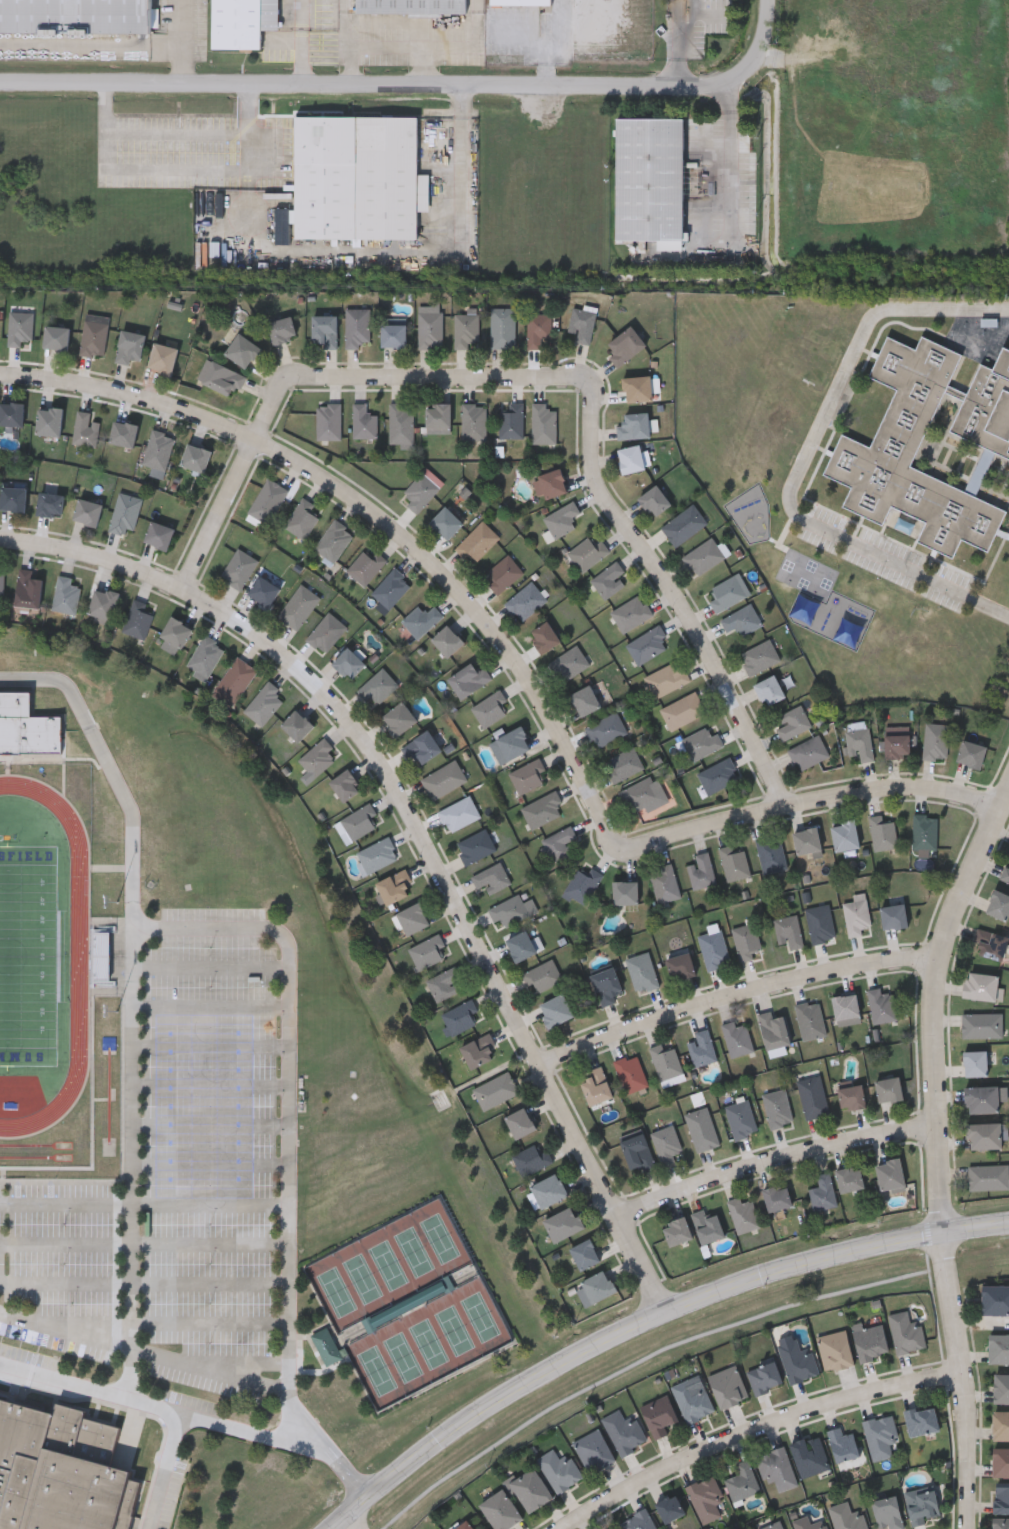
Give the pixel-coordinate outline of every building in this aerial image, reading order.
[(152,32),(0,31),(0,0),(152,0),(152,32)] [(212,47),(212,0),(278,0),(278,28),(261,28),(261,47),(212,47)] [(356,12),(356,0),(466,0),(466,12),(356,12)] [(418,116),(417,174),(429,174),(429,210),(417,210),(417,239),(293,238),(293,241),(279,241),(279,215),(285,215),(285,210),(293,210),(294,116),(418,116)] [(616,240),(616,118),(683,118),(683,240),(616,240)] [(442,305),(442,349),(419,349),(419,305),(442,305)] [(515,349),(492,349),(492,308),(515,308),(515,349)] [(590,345),(577,343),(579,334),(569,332),(574,308),(597,313),(590,345)] [(371,309),(371,341),(361,341),(361,349),(347,349),(347,309),(371,309)] [(24,340),(24,347),(9,347),(10,313),(34,313),(33,340),(24,340)] [(104,358),(81,354),(87,314),(110,317),(104,358)] [(455,314),(479,314),(479,342),(470,342),(470,349),(455,349),(455,314)] [(528,350),(528,314),(553,314),(553,338),(542,338),(542,350),(528,350)] [(312,316),(338,316),(338,349),(323,349),(323,343),(312,343),(312,316)] [(297,340),(273,345),(269,322),(292,317),(297,340)] [(382,348),(382,325),(407,325),(407,348),(382,348)] [(71,330),(67,352),(43,349),(46,326),(71,330)] [(607,344),(633,327),(647,348),(617,368),(610,357),(614,355),(607,344)] [(144,363),(120,364),(118,334),(142,333),(144,363)] [(225,356),(238,334),(262,348),(249,370),(225,356)] [(1005,345),(1008,347),(1008,457),(996,451),(976,496),(1008,511),(989,552),(963,539),(954,558),(918,541),(927,522),(893,505),(883,525),(842,506),(852,486),(824,473),(843,432),(871,445),(897,388),(869,376),(888,334),(917,348),(923,336),(962,354),(948,383),(967,391),(981,362),(994,369),(1005,345)] [(147,371),(155,343),(179,350),(172,377),(147,371)] [(230,397),(200,383),(210,360),(248,377),(241,391),(234,388),(230,397)] [(652,402),(625,403),(624,378),(651,377),(652,402)] [(523,439),(500,438),(500,412),(512,412),(512,403),(524,404),(523,439)] [(23,427),(0,427),(0,404),(23,404),(23,427)] [(342,440),(318,440),(318,404),(342,404),(342,440)] [(354,439),(354,404),(368,404),(368,414),(379,414),(379,439),(354,439)] [(415,404),(415,445),(390,445),(390,404),(415,404)] [(450,404),(450,433),(427,433),(427,404),(450,404)] [(487,441),(462,441),(462,404),(487,404),(487,441)] [(533,444),(533,404),(547,404),(547,410),(558,410),(558,444),(533,444)] [(62,408),(62,437),(37,437),(37,408),(62,408)] [(96,448),(72,443),(79,410),(93,413),(91,421),(101,423),(96,448)] [(625,414),(650,414),(649,440),(618,439),(618,425),(625,425),(625,414)] [(110,444),(114,421),(138,425),(134,448),(110,444)] [(166,473),(155,470),(155,468),(143,464),(153,430),(176,436),(166,473)] [(204,476),(180,468),(188,444),(212,452),(204,476)] [(623,474),(618,450),(641,446),(645,470),(623,474)] [(533,478),(561,469),(568,493),(540,501),(533,478)] [(411,501),(403,493),(425,472),(441,490),(416,514),(407,504),(411,501)] [(270,525),(249,513),(269,479),(290,491),(270,525)] [(639,498),(658,485),(671,506),(652,518),(639,498)] [(26,488),(26,512),(1,512),(1,488),(26,488)] [(132,537),(109,530),(121,492),(143,499),(132,537)] [(37,515),(39,493),(64,495),(61,518),(37,515)] [(317,505),(314,511),(321,515),(306,541),(285,528),(303,497),(317,505)] [(97,527),(73,521),(79,499),(103,505),(97,527)] [(578,527),(557,540),(544,518),(574,501),(581,513),(572,518),(578,527)] [(708,524),(676,547),(662,528),(694,504),(708,524)] [(430,523),(446,507),(464,525),(448,541),(430,523)] [(315,548),(336,519),(356,535),(334,563),(315,548)] [(175,529),(168,551),(144,543),(151,521),(175,529)] [(501,539),(473,566),(456,548),(483,521),(501,539)] [(726,560),(695,577),(683,556),(714,538),(726,560)] [(569,549),(591,539),(594,544),(604,540),(611,556),(579,571),(569,549)] [(242,590),(221,577),(238,548),(259,561),(242,590)] [(365,587),(347,570),(365,551),(372,557),(377,551),(388,561),(365,587)] [(488,572),(509,555),(525,574),(499,596),(489,584),(494,580),(488,572)] [(626,572),(619,577),(625,586),(606,600),(591,580),(617,560),(626,572)] [(376,605),(379,602),(370,594),(396,568),(414,585),(385,614),(376,605)] [(43,579),(39,609),(15,606),(19,569),(31,570),(30,578),(43,579)] [(752,595),(717,614),(706,593),(740,574),(752,595)] [(77,614),(53,610),(59,576),(73,578),(72,585),(82,587),(77,614)] [(281,589),(269,608),(248,596),(259,576),(281,589)] [(505,603),(532,582),(548,602),(521,623),(505,603)] [(278,616),(301,584),(321,599),(298,631),(278,616)] [(111,623),(88,617),(96,587),(120,593),(111,623)] [(612,613),(640,594),(653,614),(625,633),(612,613)] [(146,640),(123,632),(135,599),(149,604),(146,611),(155,615),(146,640)] [(763,626),(742,636),(738,628),(728,633),(721,619),(752,604),(763,626)] [(419,639),(402,621),(420,605),(427,613),(435,606),(444,616),(419,639)] [(306,638),(331,612),(348,629),(324,655),(306,638)] [(182,649),(160,637),(171,616),(193,628),(182,649)] [(561,641),(542,653),(528,632),(547,620),(561,641)] [(431,639),(447,624),(465,641),(449,657),(431,639)] [(670,650),(636,663),(628,640),(661,627),(670,650)] [(206,678),(186,664),(208,635),(227,650),(206,678)] [(741,650),(773,640),(780,663),(749,673),(741,650)] [(549,663),(577,644),(590,664),(567,680),(562,673),(558,676),(549,663)] [(367,664),(350,680),(333,662),(349,646),(367,664)] [(258,670),(233,708),(212,694),(238,656),(258,670)] [(655,698),(645,676),(674,662),(675,665),(682,662),(691,681),(655,698)] [(485,666),(493,680),(460,698),(448,677),(472,663),(477,670),(485,666)] [(368,700),(358,689),(384,667),(399,685),(378,704),(372,697),(368,700)] [(754,683),(775,674),(786,697),(765,706),(754,683)] [(285,701),(263,727),(244,711),(270,680),(282,690),(278,695),(285,701)] [(569,695),(590,684),(602,706),(581,717),(569,695)] [(508,701),(501,705),(507,714),(485,728),(471,708),(500,689),(508,701)] [(660,709),(696,691),(707,713),(672,731),(660,709)] [(62,755),(0,754),(0,692),(31,692),(31,716),(62,716),(62,755)] [(381,718),(402,700),(418,720),(397,737),(381,718)] [(780,718),(798,703),(813,722),(787,743),(777,731),(785,724),(780,718)] [(281,724),(297,709),(315,726),(299,742),(281,724)] [(628,733),(598,749),(587,727),(617,711),(628,733)] [(923,759),(927,723),(951,725),(947,761),(923,759)] [(683,739),(711,725),(722,747),(693,761),(683,739)] [(501,764),(490,741),(522,726),(533,748),(501,764)] [(858,754),(849,756),(844,730),(869,726),(875,760),(860,763),(858,754)] [(442,749),(417,768),(402,747),(427,729),(442,749)] [(830,756),(800,771),(789,749),(820,734),(830,756)] [(885,758),(885,734),(910,734),(910,758),(885,758)] [(331,753),(337,759),(316,778),(299,760),(325,737),(335,749),(331,753)] [(987,746),(981,768),(958,761),(964,739),(987,746)] [(645,768),(614,784),(608,771),(614,768),(610,759),(634,746),(645,768)] [(708,794),(698,772),(731,757),(741,779),(708,794)] [(546,770),(539,773),(544,783),(520,795),(509,773),(540,758),(546,770)] [(421,780),(456,759),(468,781),(433,801),(421,780)] [(362,790),(343,802),(330,780),(349,768),(362,790)] [(662,799),(632,813),(621,790),(651,776),(662,799)] [(522,807),(556,790),(567,812),(533,829),(522,807)] [(448,832),(438,810),(471,796),(481,818),(448,832)] [(378,814),(372,818),(377,827),(348,844),(336,823),(371,803),(378,814)] [(898,848),(874,851),(871,816),(884,815),(884,822),(896,821),(898,848)] [(914,850),(914,815),(939,815),(939,850),(914,850)] [(838,852),(831,824),(854,818),(861,846),(838,852)] [(570,841),(574,851),(552,862),(541,840),(572,825),(578,837),(570,841)] [(799,855),(793,832),(817,826),(824,854),(814,857),(813,851),(799,855)] [(456,843),(486,828),(497,850),(467,865),(456,843)] [(788,868),(764,873),(757,840),(781,835),(788,868)] [(400,858),(367,873),(357,851),(390,836),(400,858)] [(727,881),(721,850),(745,845),(751,876),(727,881)] [(697,863),(695,854),(710,851),(717,884),(693,889),(688,865),(697,863)] [(477,889),(471,876),(501,861),(512,883),(490,894),(485,885),(477,889)] [(681,899),(657,903),(650,869),(674,864),(681,899)] [(1007,864),(1008,865),(1008,882),(1001,878),(1007,864)] [(413,882),(408,884),(412,892),(386,905),(375,883),(406,867),(413,882)] [(604,875),(584,906),(563,893),(579,868),(588,874),(592,867),(604,875)] [(638,904),(613,904),(613,881),(638,881),(638,904)] [(995,888),(1008,894),(1008,918),(1008,921),(986,913),(995,888)] [(489,909),(519,893),(524,902),(532,898),(539,910),(505,928),(501,919),(495,922),(489,909)] [(849,937),(843,903),(854,901),(853,895),(866,893),(872,927),(862,929),(863,935),(849,937)] [(396,912),(422,901),(432,923),(406,935),(396,912)] [(813,944),(806,909),(830,904),(837,939),(813,944)] [(882,928),(882,904),(907,904),(907,928),(882,928)] [(804,947),(791,950),(789,940),(779,942),(774,919),(798,914),(804,947)] [(741,962),(734,928),(756,923),(763,957),(741,962)] [(981,928),(1008,936),(1008,940),(1003,961),(974,953),(981,928)] [(537,951),(517,962),(505,939),(526,929),(537,951)] [(707,970),(700,935),(723,931),(730,965),(707,970)] [(443,959),(420,971),(409,949),(439,932),(446,945),(438,949),(443,959)] [(638,994),(626,959),(648,951),(660,986),(638,994)] [(670,978),(669,955),(693,954),(694,977),(670,978)] [(563,982),(532,994),(523,971),(554,959),(563,982)] [(462,977),(454,982),(459,991),(439,1003),(426,982),(455,965),(462,977)] [(601,1007),(592,974),(615,967),(622,991),(615,994),(617,1002),(601,1007)] [(964,997),(967,972),(1000,976),(998,987),(1005,988),(1003,1002),(964,997)] [(874,1024),(868,990),(881,987),(883,994),(893,992),(898,1020),(874,1024)] [(575,1015),(549,1029),(537,1006),(562,992),(575,1015)] [(834,996),(859,994),(861,1024),(836,1026),(834,996)] [(480,1011),(471,1016),(475,1023),(454,1035),(442,1015),(472,998),(480,1011)] [(803,1040),(796,1006),(820,1001),(827,1035),(803,1040)] [(758,1014),(772,1011),(774,1017),(784,1015),(791,1044),(767,1050),(758,1014)] [(1003,1014),(1003,1038),(963,1038),(963,1014),(1003,1014)] [(736,1026),(747,1023),(755,1051),(732,1058),(722,1025),(735,1021),(736,1026)] [(696,1032),(711,1029),(716,1062),(693,1066),(690,1042),(697,1041),(696,1032)] [(461,1047),(491,1032),(497,1045),(489,1048),(494,1058),(471,1069),(461,1047)] [(650,1048),(673,1040),(686,1079),(663,1086),(650,1048)] [(987,1051),(987,1076),(965,1076),(965,1051),(987,1051)] [(649,1086),(626,1094),(615,1061),(638,1053),(649,1086)] [(591,1070),(602,1066),(613,1098),(589,1106),(581,1081),(593,1076),(591,1070)] [(484,1110),(474,1088),(509,1071),(520,1093),(484,1110)] [(799,1081),(821,1076),(830,1115),(807,1120),(799,1081)] [(903,1100),(879,1103),(877,1080),(901,1077),(903,1100)] [(843,1112),(839,1089),(862,1084),(867,1107),(843,1112)] [(967,1087),(1005,1087),(1005,1099),(998,1099),(998,1112),(967,1112),(967,1087)] [(794,1124),(770,1128),(764,1094),(787,1089),(794,1124)] [(748,1099),(759,1131),(736,1139),(725,1106),(748,1099)] [(505,1117),(524,1106),(536,1128),(517,1139),(505,1117)] [(685,1114),(708,1107),(721,1145),(698,1152),(685,1114)] [(968,1123),(1008,1123),(1008,1139),(1003,1139),(1004,1148),(968,1149),(968,1123)] [(663,1165),(651,1133),(674,1125),(683,1150),(674,1154),(676,1161),(663,1165)] [(642,1167),(629,1169),(624,1139),(648,1135),(654,1170),(643,1171),(642,1167)] [(554,1163),(523,1177),(513,1155),(535,1145),(540,1154),(549,1150),(554,1163)] [(881,1192),(877,1162),(902,1159),(905,1190),(881,1192)] [(969,1166),(1008,1164),(1008,1189),(970,1191),(969,1166)] [(841,1193),(837,1170),(860,1165),(865,1188),(841,1193)] [(815,1210),(811,1188),(820,1187),(818,1174),(832,1172),(837,1207),(815,1210)] [(531,1185),(559,1174),(568,1197),(541,1208),(531,1185)] [(763,1190),(786,1183),(793,1204),(770,1212),(763,1190)] [(728,1201),(740,1196),(743,1202),(752,1199),(762,1226),(739,1234),(728,1201)] [(555,1243),(543,1220),(574,1205),(585,1228),(555,1243)] [(707,1217),(717,1213),(726,1236),(703,1244),(692,1213),(705,1209),(707,1217)] [(670,1245),(663,1224),(686,1216),(693,1238),(670,1245)] [(570,1248),(591,1238),(601,1262),(581,1271),(570,1248)] [(616,1293),(588,1304),(579,1281),(607,1270),(616,1293)] [(982,1283),(1008,1283),(1008,1313),(982,1313),(982,1283)] [(926,1346),(897,1352),(888,1313),(907,1308),(910,1322),(920,1319),(926,1346)] [(370,1333),(376,1331),(370,1319),(365,1322),(370,1333)] [(860,1359),(852,1329),(882,1322),(889,1352),(860,1359)] [(327,1367),(311,1336),(327,1327),(343,1358),(327,1367)] [(825,1369),(818,1334),(846,1328),(853,1364),(825,1369)] [(988,1332),(1008,1332),(1008,1362),(988,1362),(988,1332)] [(778,1343),(798,1337),(801,1348),(811,1345),(819,1373),(789,1382),(778,1343)] [(745,1367),(774,1356),(783,1383),(755,1394),(745,1367)] [(719,1407),(708,1374),(736,1364),(748,1397),(719,1407)] [(994,1372),(1008,1372),(1008,1401),(994,1401),(994,1372)] [(686,1422),(672,1384),(690,1378),(695,1391),(706,1387),(715,1411),(686,1422)] [(143,1479),(130,1528),(0,1528),(0,1393),(54,1408),(57,1399),(88,1407),(86,1416),(120,1425),(111,1460),(131,1466),(129,1475),(143,1479)] [(640,1404),(667,1394),(678,1420),(664,1425),(667,1433),(654,1438),(640,1404)] [(939,1429),(910,1435),(905,1409),(934,1403),(939,1429)] [(602,1417),(620,1409),(623,1417),(633,1412),(647,1441),(620,1454),(602,1417)] [(993,1409),(1008,1409),(1008,1438),(993,1438),(993,1409)] [(890,1442),(892,1455),(871,1459),(863,1419),(893,1413),(898,1440),(890,1442)] [(836,1462),(827,1429),(841,1425),(843,1432),(853,1430),(860,1455),(836,1462)] [(573,1441),(598,1427),(615,1458),(590,1472),(573,1441)] [(820,1433),(829,1468),(800,1476),(790,1441),(820,1433)] [(764,1483),(756,1454),(786,1446),(796,1485),(777,1490),(775,1480),(764,1483)] [(993,1446),(1008,1446),(1008,1475),(993,1475),(993,1446)] [(558,1492),(536,1458),(553,1447),(560,1457),(567,1452),(583,1476),(558,1492)] [(735,1462),(749,1458),(760,1491),(733,1500),(725,1477),(739,1473),(735,1462)] [(553,1495),(528,1512),(508,1482),(532,1465),(553,1495)] [(686,1484),(713,1473),(724,1499),(716,1502),(721,1515),(701,1523),(686,1484)] [(994,1484),(1008,1484),(1008,1512),(994,1512),(994,1484)] [(934,1485),(940,1517),(911,1523),(905,1491),(934,1485)] [(522,1517),(504,1528),(497,1528),(479,1502),(502,1487),(522,1517)] [(654,1502),(675,1491),(686,1511),(665,1522),(654,1502)] [(904,1527),(897,1528),(889,1528),(887,1522),(878,1525),(871,1500),(895,1493),(904,1527)] [(861,1508),(868,1528),(836,1528),(828,1506),(848,1499),(851,1511),(861,1508)] [(647,1507),(657,1528),(625,1528),(620,1519),(647,1507)] [(825,1517),(829,1528),(796,1528),(793,1518),(808,1514),(811,1521),(825,1517)] [(465,1517),(475,1528),(450,1528),(465,1517)] [(993,1517),(1008,1517),(1008,1528),(993,1528),(993,1517)] [(780,1519),(784,1528),(758,1528),(757,1527),(780,1519)]
